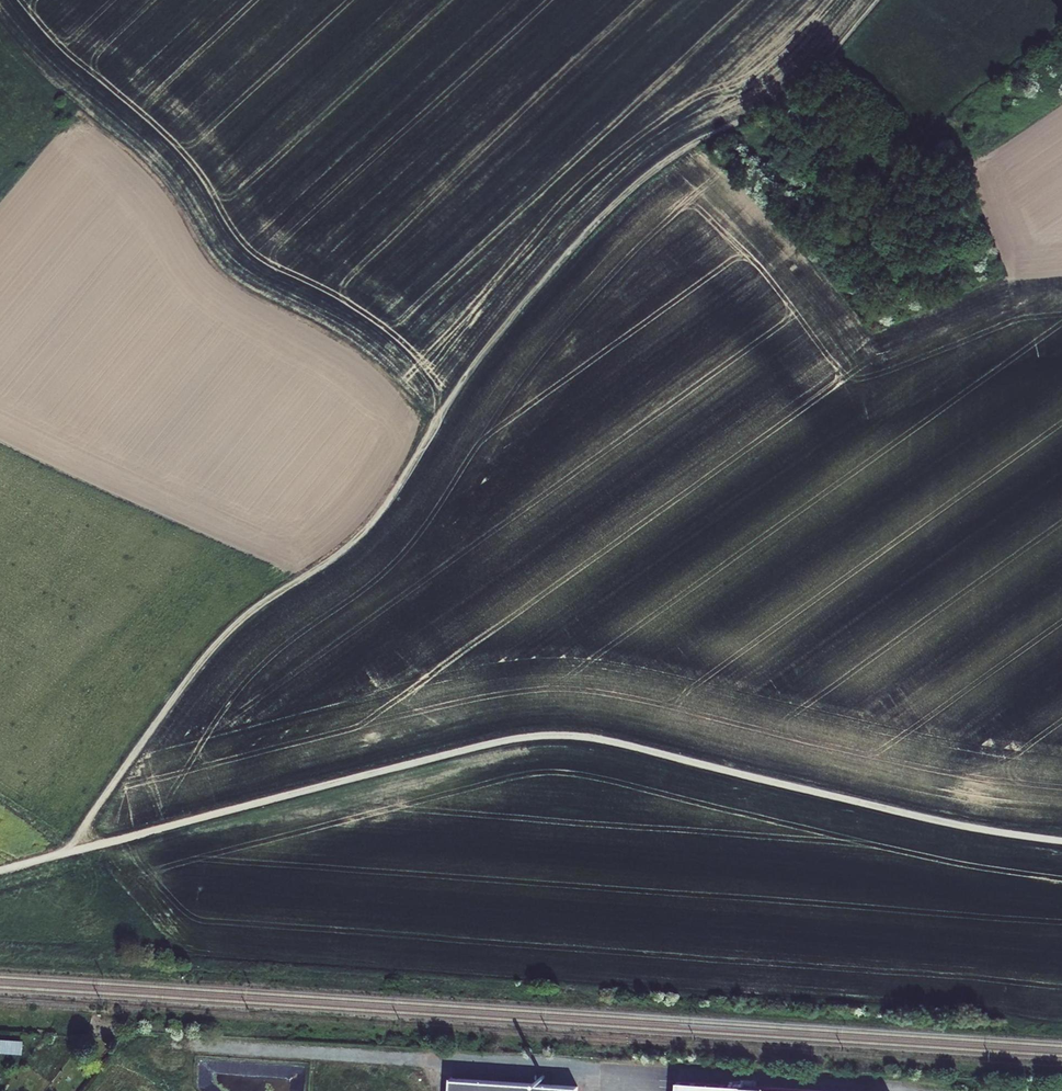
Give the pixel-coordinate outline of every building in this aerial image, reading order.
[(799,151),(793,145),(788,150),(794,156),(799,151)] [(821,226),(818,229),(832,243),(835,241),(821,226)] [(832,243),(818,229),(810,236),(811,237),(823,250),(824,251),(832,243)] [(818,255),(823,250),(811,237),(806,242),(818,255)] [(849,253),(839,243),(834,248),(844,258),(849,253)] [(841,261),(831,251),(827,255),(837,265),(841,261)] [(23,1052),(23,1038),(0,1037),(0,1051),(23,1052)] [(447,1076),(446,1090),(573,1090),(573,1085),(447,1076)] [(678,1081),(677,1090),(824,1090),(678,1081)]
